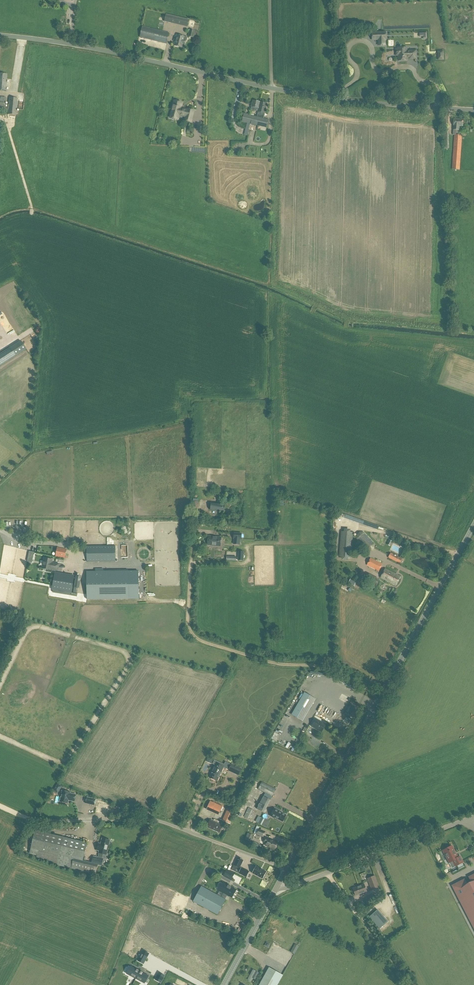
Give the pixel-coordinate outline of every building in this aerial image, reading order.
[(167,15),(165,22),(172,23),(172,22),(188,26),(189,20),(167,15)] [(143,27),(140,37),(167,44),(170,33),(143,27)] [(177,35),(174,45),(184,48),(187,37),(177,35)] [(399,49),(397,49),(397,55),(399,55),(399,61),(407,60),(407,57),(408,56),(411,56),(411,58),(417,58),(416,51),(410,51),(407,52),(407,48),(399,48),(399,49)] [(8,111),(7,114),(17,115),(18,98),(9,97),(8,105),(5,105),(6,97),(4,97),(0,96),(0,110),(8,111)] [(174,101),(170,119),(177,120),(179,115),(185,116),(184,120),(191,122),(194,110),(188,109),(188,110),(181,109),(182,103),(181,102),(181,101),(177,100),(175,101),(174,101)] [(244,114),(243,119),(256,122),(254,127),(261,129),(263,123),(267,124),(269,119),(263,118),(264,113),(265,113),(267,104),(253,100),(251,110),(258,112),(257,117),(244,114)] [(454,135),(452,169),(460,170),(462,136),(459,135),(460,126),(462,126),(462,119),(454,119),(453,135),(454,135)] [(28,315),(24,307),(13,312),(9,303),(20,298),(13,284),(0,290),(0,308),(2,311),(0,312),(0,328),(28,315)] [(0,332),(0,348),(2,347),(3,350),(8,348),(6,344),(12,340),(13,341),(29,333),(27,329),(32,327),(29,322),(2,336),(0,332)] [(0,366),(9,361),(15,357),(13,353),(10,348),(0,355),(0,367),(0,366)] [(212,503),(211,510),(225,511),(225,503),(222,503),(223,491),(219,491),(218,504),(212,503)] [(341,532),(339,557),(351,558),(353,533),(341,532)] [(357,534),(356,539),(368,551),(372,551),(375,548),(375,544),(364,532),(359,532),(357,534)] [(210,536),(209,545),(222,546),(223,537),(210,536)] [(116,546),(87,546),(87,562),(116,561),(116,546)] [(57,548),(56,556),(65,558),(67,550),(57,548)] [(391,553),(388,558),(400,564),(402,559),(391,553)] [(369,557),(365,564),(367,565),(379,572),(383,564),(371,558),(369,557)] [(46,558),(44,569),(52,570),(52,569),(59,571),(60,564),(53,563),(54,560),(46,558)] [(385,569),(381,578),(396,586),(401,577),(385,569)] [(55,571),(52,589),(72,592),(75,575),(55,571)] [(129,598),(129,576),(104,577),(104,571),(96,571),(96,577),(87,577),(88,599),(129,598)] [(305,693),(292,715),(302,721),(315,699),(305,693)] [(316,719),(312,727),(322,732),(326,725),(316,719)] [(224,765),(215,760),(213,764),(215,765),(209,778),(217,781),(224,767),(229,770),(231,765),(226,762),(224,765)] [(231,765),(229,770),(229,771),(229,770),(235,772),(235,773),(239,775),(242,769),(232,764),(231,765)] [(262,782),(258,789),(273,797),(277,789),(262,782)] [(63,791),(60,801),(62,802),(62,803),(66,804),(66,803),(68,803),(69,800),(71,800),(71,801),(74,801),(76,795),(70,793),(63,791)] [(264,796),(257,809),(265,813),(271,800),(264,796)] [(223,806),(211,801),(207,810),(219,815),(223,806)] [(131,803),(129,808),(136,811),(138,806),(131,803)] [(248,808),(244,817),(249,819),(253,810),(248,808)] [(275,808),(271,816),(274,818),(275,818),(283,822),(286,815),(280,812),(280,811),(275,808)] [(234,812),(227,809),(225,815),(232,818),(234,812)] [(259,816),(256,822),(263,826),(266,820),(259,816)] [(210,820),(207,827),(220,832),(223,826),(220,825),(221,823),(214,820),(213,821),(210,820)] [(35,831),(30,854),(37,856),(37,858),(50,861),(49,862),(57,864),(57,865),(96,874),(98,865),(102,866),(103,859),(102,859),(103,854),(107,855),(109,845),(110,845),(111,844),(111,843),(111,842),(110,841),(110,840),(102,839),(101,846),(98,846),(97,850),(100,851),(99,853),(100,853),(99,858),(94,857),(92,863),(83,861),(87,843),(35,831)] [(266,838),(265,841),(267,842),(266,846),(275,849),(278,843),(269,839),(266,838)] [(455,855),(456,854),(452,846),(448,848),(448,847),(444,849),(444,850),(443,851),(452,868),(463,862),(460,857),(457,858),(455,855)] [(238,857),(232,870),(237,873),(243,860),(238,857)] [(256,866),(252,873),(263,879),(267,872),(263,870),(260,868),(259,868),(256,866)] [(241,868),(238,873),(247,877),(249,872),(241,868)] [(231,880),(234,874),(227,870),(224,876),(231,880)] [(375,876),(367,879),(372,890),(379,887),(375,876)] [(454,886),(473,926),(473,882),(461,889),(459,883),(454,886)] [(232,897),(236,890),(232,888),(232,887),(231,888),(228,886),(229,885),(228,886),(224,884),(220,891),(224,893),(222,897),(225,899),(228,895),(232,897)] [(364,884),(353,888),(356,896),(367,892),(364,884)] [(202,887),(194,902),(218,915),(226,900),(202,887)] [(143,951),(138,961),(144,964),(149,954),(143,951)] [(136,979),(140,972),(130,967),(127,974),(136,979)] [(164,967),(160,974),(170,978),(173,971),(164,967)] [(149,976),(140,972),(136,979),(145,983),(149,976)] [(259,984),(277,984),(280,979),(267,972),(259,984)] [(160,984),(163,977),(158,974),(154,981),(160,984)]
